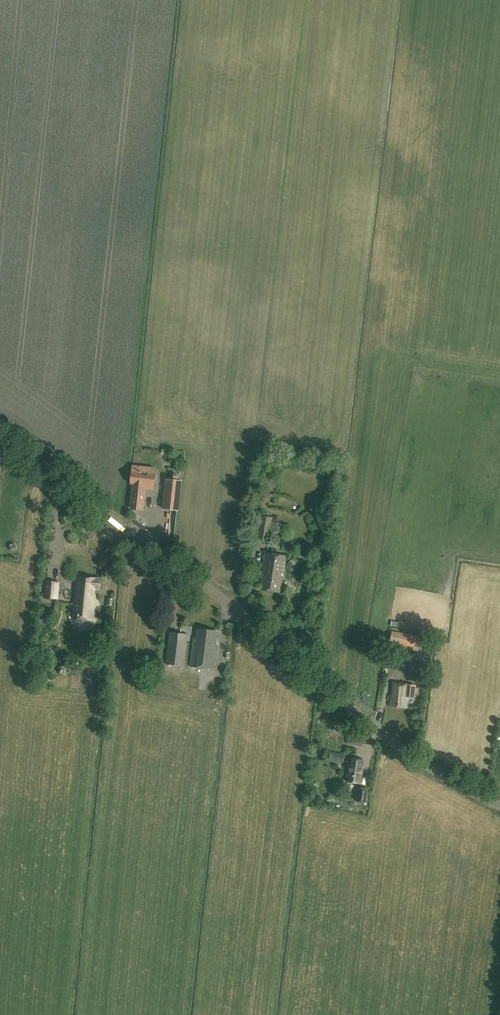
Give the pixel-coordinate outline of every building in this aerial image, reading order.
[(134,483),(131,508),(143,510),(145,487),(152,488),(155,474),(132,472),(131,483),(134,483)] [(162,509),(179,511),(182,481),(166,479),(162,509)] [(269,502),(269,501),(270,494),(255,492),(253,500),(269,502)] [(269,542),(273,517),(260,515),(257,540),(269,542)] [(280,592),(282,577),(283,577),(286,556),(265,553),(262,573),(264,573),(261,589),(280,592)] [(101,579),(79,577),(77,593),(76,593),(73,618),(94,620),(97,589),(100,589),(101,579)] [(58,600),(60,582),(46,581),(44,598),(58,600)] [(194,637),(192,657),(191,666),(216,669),(218,647),(216,646),(217,631),(198,629),(197,638),(194,637)] [(185,666),(186,657),(188,634),(169,632),(166,664),(185,666)] [(421,637),(404,633),(402,644),(419,648),(421,637)] [(427,664),(410,661),(408,670),(425,673),(427,664)] [(391,695),(390,705),(407,707),(408,696),(407,696),(408,684),(394,682),(393,695),(391,695)] [(331,752),(330,761),(342,763),(344,754),(331,752)] [(364,759),(353,758),(352,764),(350,764),(347,781),(361,783),(364,759)] [(373,789),(359,787),(356,801),(362,802),(361,805),(365,805),(365,803),(367,803),(367,802),(371,803),(373,789)]
